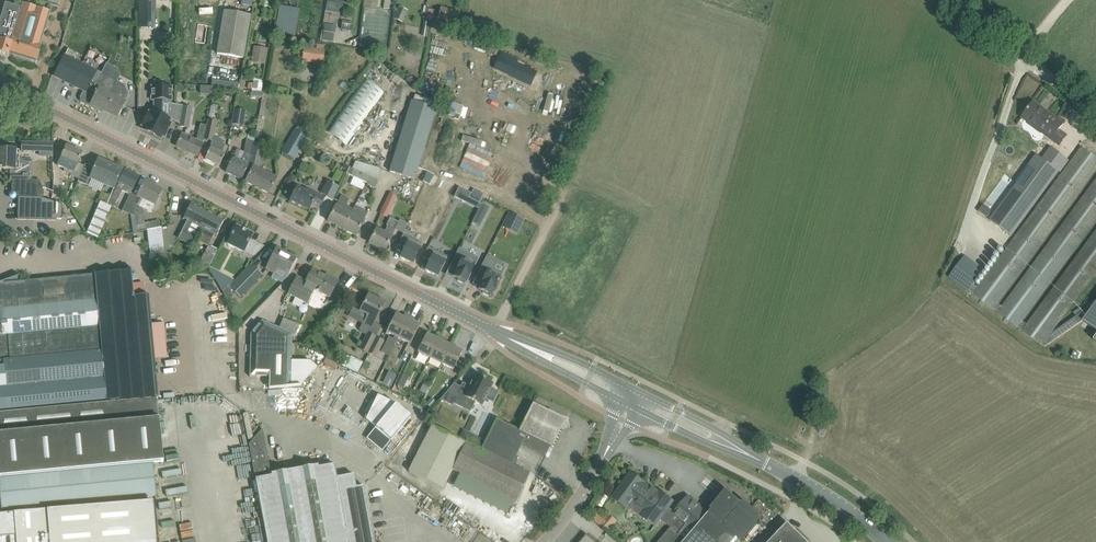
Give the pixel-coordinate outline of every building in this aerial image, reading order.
[(155,0),(139,0),(139,24),(155,24),(155,0)] [(291,9),(299,11),(299,5),(319,8),(320,0),(292,0),(291,9)] [(332,0),(328,0),(326,11),(342,14),(344,2),(332,0)] [(363,8),(377,10),(378,0),(364,0),(363,8)] [(21,8),(5,3),(0,20),(0,53),(8,55),(9,52),(37,60),(41,46),(39,46),(44,31),(48,19),(50,12),(23,4),(21,8)] [(438,18),(457,23),(460,11),(442,6),(438,18)] [(399,7),(394,19),(402,23),(408,11),(399,7)] [(223,10),(216,53),(244,58),(251,15),(223,10)] [(428,37),(430,22),(431,20),(424,18),(421,36),(428,37)] [(335,34),(322,31),(320,40),(333,42),(335,34)] [(302,61),(323,64),(326,46),(317,44),(316,48),(304,46),(302,61)] [(251,62),(265,64),(268,48),(254,46),(251,62)] [(117,117),(122,107),(126,101),(125,101),(129,94),(124,85),(97,71),(97,70),(76,60),(80,54),(68,48),(59,66),(54,76),(85,92),(82,98),(82,101),(101,110),(102,110),(117,117)] [(385,55),(379,52),(376,59),(381,62),(385,55)] [(509,76),(531,86),(537,73),(517,63),(519,59),(502,52),(496,64),(512,71),(509,76)] [(345,144),(383,92),(366,79),(329,132),(345,144)] [(171,100),(171,87),(152,86),(152,99),(155,100),(155,112),(152,111),(151,114),(148,112),(142,126),(144,127),(143,130),(160,139),(162,136),(164,137),(171,124),(168,122),(170,119),(179,124),(182,105),(168,103),(168,100),(171,100)] [(414,179),(418,169),(436,108),(411,100),(393,161),(389,172),(414,179)] [(1046,111),(1045,113),(1032,103),(1022,117),(1042,132),(1056,143),(1063,133),(1059,130),(1063,124),(1046,111)] [(188,127),(191,107),(182,105),(179,124),(179,126),(188,127)] [(244,126),(246,111),(235,108),(232,123),(244,126)] [(208,119),(207,125),(204,139),(212,141),(216,121),(208,119)] [(204,139),(207,125),(200,124),(197,141),(193,140),(182,135),(177,147),(197,156),(203,144),(204,139)] [(295,130),(281,152),(294,160),(297,154),(300,150),(307,137),(307,136),(295,130)] [(52,143),(21,142),(21,150),(52,151),(52,143)] [(264,144),(261,143),(254,142),(251,156),(249,164),(246,172),(250,174),(245,182),(269,194),(276,179),(258,170),(264,144)] [(1031,206),(1067,157),(1047,143),(1011,191),(1016,196),(1003,213),(1014,222),(1027,204),(1031,206)] [(219,166),(224,156),(225,154),(224,153),(227,147),(221,144),(218,151),(210,147),(205,159),(219,166)] [(84,166),(77,163),(82,152),(66,146),(61,158),(62,158),(59,164),(52,164),(53,180),(52,185),(53,185),(52,199),(55,199),(56,185),(58,185),(58,180),(62,180),(61,170),(66,172),(67,170),(72,172),(70,175),(78,179),(84,166)] [(307,151),(307,155),(310,158),(313,158),(316,155),(316,151),(314,149),(310,148),(307,151)] [(1095,171),(1095,169),(1095,158),(1082,148),(978,288),(973,284),(982,272),(963,258),(950,277),(993,309),(994,308),(999,312),(998,313),(1017,327),(1018,327),(1024,332),(1024,333),(1044,348),(1083,321),(1095,330),(1095,305),(1088,315),(1084,311),(1050,334),(1095,272),(1095,232),(1027,326),(1022,322),(1095,221),(1095,180),(1003,307),(998,303),(1095,171)] [(19,156),(19,150),(0,149),(0,170),(2,170),(2,169),(8,169),(7,182),(12,182),(12,183),(11,183),(11,193),(15,197),(19,197),(19,219),(57,218),(57,216),(63,216),(63,204),(55,201),(55,199),(52,199),(52,201),(43,198),(44,193),(42,187),(39,187),(39,179),(32,179),(33,159),(22,159),(22,156),(19,156)] [(249,164),(251,156),(237,149),(230,162),(225,172),(241,180),(246,172),(249,164)] [(78,179),(77,181),(86,185),(89,179),(113,189),(118,180),(122,170),(98,159),(93,169),(92,172),(90,171),(92,167),(85,164),(84,166),(78,179)] [(366,183),(370,176),(364,173),(366,169),(359,166),(357,171),(352,168),(349,175),(366,183)] [(119,180),(112,194),(119,197),(122,191),(128,194),(129,197),(122,211),(128,214),(130,215),(133,233),(138,232),(138,231),(134,204),(136,198),(129,195),(129,193),(131,193),(132,189),(133,189),(134,187),(139,178),(124,171),(119,180)] [(291,186),(296,177),(291,174),(286,183),(291,186)] [(366,183),(367,183),(366,184),(374,188),(378,180),(370,176),(366,183)] [(136,198),(134,204),(138,231),(138,232),(147,231),(151,229),(150,222),(145,223),(143,208),(148,211),(152,213),(156,205),(158,200),(163,190),(144,181),(139,190),(137,196),(136,198)] [(333,199),(339,187),(327,181),(321,193),(333,199)] [(321,206),(325,198),(306,188),(304,191),(296,187),(289,201),(309,211),(313,202),(321,206)] [(473,189),(469,198),(479,203),(483,195),(473,189)] [(389,193),(384,203),(392,207),(397,196),(389,193)] [(343,229),(350,215),(342,211),(348,200),(341,196),(328,221),(343,229)] [(111,206),(107,204),(100,201),(87,233),(98,238),(111,206)] [(200,226),(207,212),(191,203),(183,218),(191,222),(186,233),(195,237),(200,226)] [(367,212),(358,207),(355,206),(350,215),(343,229),(356,235),(364,221),(363,221),(367,212)] [(480,207),(476,215),(483,218),(487,210),(480,207)] [(208,247),(208,246),(215,233),(217,234),(224,220),(207,212),(200,226),(205,229),(198,242),(208,247)] [(514,245),(524,249),(536,224),(510,212),(501,229),(518,237),(514,245)] [(399,223),(395,221),(390,218),(387,225),(388,226),(384,233),(376,229),(369,243),(385,251),(391,238),(391,237),(394,229),(395,230),(399,223)] [(243,229),(238,227),(236,226),(235,228),(233,227),(230,234),(232,235),(227,244),(244,252),(245,250),(255,255),(263,248),(249,241),(252,234),(246,231),(246,230),(243,229)] [(151,229),(147,231),(150,249),(163,246),(160,227),(151,229)] [(403,234),(398,245),(405,248),(400,258),(412,264),(422,244),(403,234)] [(208,246),(208,247),(199,263),(209,268),(217,250),(208,246)] [(428,247),(423,257),(430,261),(425,270),(437,277),(447,257),(428,247)] [(286,277),(290,268),(295,259),(277,249),(266,269),(274,273),(275,272),(286,277)] [(458,249),(451,264),(458,267),(453,277),(458,279),(458,281),(463,283),(464,282),(465,283),(478,258),(458,249)] [(486,256),(478,273),(485,277),(479,287),(478,289),(483,292),(483,293),(488,296),(489,295),(491,295),(496,284),(497,284),(498,283),(497,282),(501,274),(493,269),(497,262),(486,256)] [(229,286),(240,297),(262,274),(252,263),(229,286)] [(152,268),(153,282),(160,280),(159,267),(152,268)] [(325,276),(312,269),(306,281),(297,277),(288,294),(307,304),(314,289),(330,297),(333,291),(341,296),(345,289),(336,285),(339,280),(326,274),(325,276)] [(150,313),(148,294),(134,296),(132,270),(10,282),(10,279),(1,282),(0,282),(0,327),(150,313)] [(368,295),(360,311),(368,315),(364,323),(372,327),(384,303),(368,295)] [(11,412),(146,400),(157,398),(152,344),(150,313),(0,327),(0,413),(11,412)] [(398,338),(409,315),(404,313),(403,317),(395,313),(386,332),(395,336),(393,339),(389,336),(381,351),(389,356),(398,338)] [(410,343),(414,335),(420,325),(412,322),(414,318),(409,315),(398,338),(410,343)] [(251,334),(250,376),(269,377),(269,389),(291,387),(300,386),(317,367),(310,361),(292,360),(293,333),(262,320),(251,334)] [(367,332),(359,349),(360,349),(368,353),(376,337),(367,332)] [(430,358),(440,336),(436,333),(434,337),(426,333),(417,352),(430,358)] [(441,363),(450,345),(443,342),(445,338),(440,336),(430,358),(441,363)] [(376,337),(368,353),(377,357),(384,341),(376,337)] [(236,351),(236,338),(223,338),(223,351),(236,351)] [(460,357),(463,359),(466,353),(450,345),(441,363),(453,369),(460,357)] [(404,367),(410,351),(405,348),(398,364),(404,367)] [(343,360),(341,365),(358,373),(364,362),(355,359),(346,354),(345,357),(343,360)] [(490,388),(492,383),(478,376),(476,381),(472,379),(468,386),(463,383),(461,387),(454,384),(440,399),(452,405),(453,403),(470,411),(475,402),(481,405),(485,398),(493,402),(498,392),(490,388)] [(817,404),(820,394),(811,391),(808,401),(817,404)] [(0,413),(0,499),(1,510),(12,509),(155,496),(152,463),(163,462),(157,398),(146,400),(11,412),(0,413)] [(396,403),(376,428),(391,440),(411,416),(396,403)] [(565,419),(533,403),(532,403),(519,430),(496,419),(481,449),(460,438),(431,425),(409,472),(443,489),(453,469),(515,501),(529,473),(512,465),(522,444),(545,456),(550,446),(551,447),(565,419)] [(356,487),(354,474),(337,477),(335,464),(271,475),(262,429),(249,444),(267,541),(374,541),(364,486),(356,487)] [(631,473),(613,497),(617,500),(622,504),(628,508),(633,501),(645,509),(640,516),(656,527),(662,520),(660,518),(669,507),(674,500),(661,491),(660,492),(651,486),(650,488),(644,484),(645,483),(631,473)] [(659,541),(734,541),(738,538),(743,541),(764,517),(744,500),(742,503),(726,490),(711,508),(708,506),(705,506),(703,509),(700,507),(702,505),(694,499),(693,500),(688,496),(675,512),(669,507),(660,518),(662,520),(666,523),(671,517),(676,521),(671,527),(659,541)] [(602,494),(597,504),(602,507),(608,497),(602,494)] [(153,502),(0,514),(0,541),(156,541),(153,502)] [(598,512),(592,519),(601,526),(608,532),(618,521),(610,514),(606,519),(598,512)] [(788,523),(770,541),(807,541),(788,523)]
